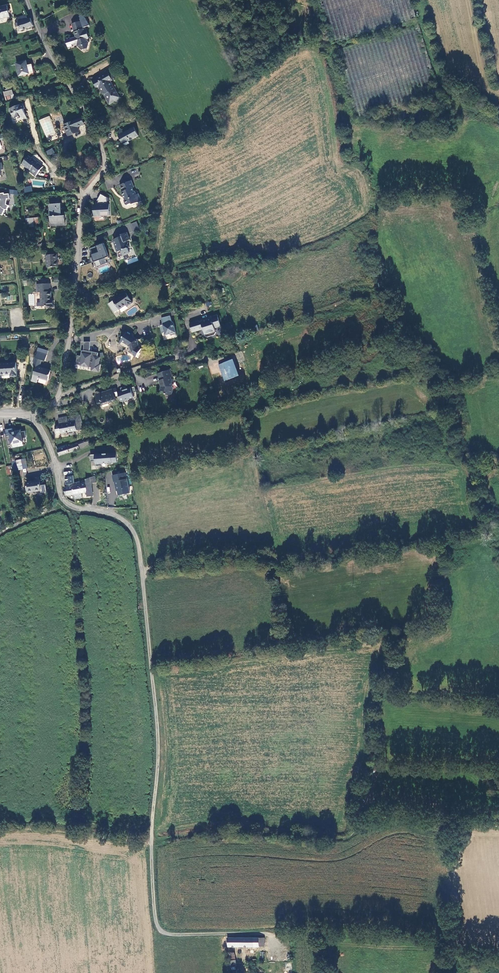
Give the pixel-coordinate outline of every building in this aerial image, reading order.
[(0,7),(0,19),(10,17),(8,5),(0,7)] [(21,31),(34,26),(31,18),(28,19),(27,15),(20,17),(17,18),(18,22),(15,24),(16,27),(19,26),(21,31)] [(86,33),(84,27),(86,27),(90,26),(84,15),(80,16),(82,21),(76,23),(78,31),(77,32),(78,34),(78,35),(77,37),(72,38),(71,37),(66,39),(69,47),(78,45),(78,46),(83,50),(83,49),(87,47),(89,48),(90,42),(88,40),(90,38),(88,32),(86,33)] [(28,64),(27,60),(16,63),(19,76),(35,73),(33,63),(28,64)] [(97,76),(92,79),(97,87),(100,88),(103,93),(104,93),(106,95),(105,97),(110,104),(115,101),(119,102),(121,96),(111,80),(113,80),(112,79),(109,72),(108,71),(98,77),(97,76)] [(6,100),(15,98),(14,94),(13,94),(12,90),(4,92),(6,100)] [(20,117),(21,119),(27,116),(24,110),(26,109),(24,104),(11,109),(10,112),(13,115),(15,119),(20,117)] [(57,126),(65,124),(62,116),(54,118),(57,126)] [(40,121),(46,133),(54,129),(50,117),(40,121)] [(85,125),(82,118),(74,122),(76,127),(79,126),(80,127),(85,125)] [(78,127),(80,127),(79,126),(76,127),(74,122),(65,125),(64,125),(68,135),(80,131),(78,127)] [(139,136),(135,127),(124,132),(122,129),(118,131),(120,134),(119,135),(124,145),(125,144),(130,141),(139,136)] [(56,134),(54,129),(46,133),(47,138),(56,134)] [(52,148),(45,151),(48,156),(55,153),(52,148)] [(36,176),(44,166),(33,157),(32,158),(29,155),(23,163),(31,170),(29,171),(36,176)] [(124,199),(127,204),(131,203),(133,203),(143,200),(140,193),(137,194),(135,190),(133,187),(135,186),(132,180),(120,184),(123,191),(122,191),(125,199),(124,199)] [(3,215),(6,210),(7,210),(10,206),(7,204),(8,199),(11,199),(10,194),(5,194),(5,193),(1,193),(0,193),(0,192),(0,214),(3,215)] [(99,199),(100,200),(102,201),(102,203),(98,203),(95,203),(95,214),(111,214),(110,203),(109,203),(108,196),(102,193),(99,199)] [(62,203),(50,204),(51,226),(66,225),(65,216),(62,216),(62,203)] [(38,218),(25,219),(26,226),(29,226),(30,227),(35,227),(35,224),(39,223),(38,218)] [(137,221),(131,223),(134,231),(140,228),(137,221)] [(127,231),(119,234),(119,236),(114,238),(116,244),(115,245),(117,251),(121,249),(123,253),(129,252),(128,247),(130,246),(129,244),(128,243),(128,242),(127,240),(130,239),(127,231)] [(103,245),(96,247),(98,253),(97,253),(97,255),(91,257),(94,267),(109,261),(103,245)] [(88,250),(91,257),(97,255),(97,253),(98,253),(96,247),(88,250)] [(57,254),(46,255),(47,267),(58,266),(57,254)] [(51,284),(38,284),(38,292),(40,292),(41,306),(54,306),(54,300),(52,300),(52,292),(51,292),(51,284)] [(118,297),(114,300),(120,309),(126,305),(128,306),(134,303),(126,292),(123,294),(121,293),(118,297)] [(216,332),(215,327),(221,325),(218,314),(190,323),(193,331),(204,328),(206,335),(208,336),(215,334),(216,332)] [(163,325),(160,326),(162,333),(165,332),(166,335),(170,334),(171,336),(176,334),(173,323),(172,323),(170,316),(161,319),(163,324),(163,325)] [(128,333),(122,341),(130,346),(131,345),(131,346),(132,350),(131,350),(130,352),(139,357),(144,349),(141,347),(139,340),(128,333)] [(90,342),(84,342),(84,349),(84,351),(82,351),(81,356),(78,356),(77,362),(82,363),(81,366),(93,368),(92,371),(100,372),(101,365),(99,364),(100,359),(100,357),(98,357),(99,353),(93,352),(92,355),(89,355),(90,351),(90,349),(90,342)] [(48,355),(37,352),(35,358),(42,360),(46,361),(48,355)] [(34,365),(36,366),(39,367),(42,360),(35,358),(34,365)] [(224,381),(238,376),(233,359),(218,364),(224,381)] [(0,364),(0,374),(0,375),(11,374),(11,377),(18,376),(17,363),(0,364)] [(39,367),(36,366),(32,381),(37,382),(39,378),(48,381),(51,372),(49,372),(50,370),(39,367)] [(170,369),(157,373),(160,380),(159,380),(160,384),(161,384),(160,390),(164,391),(165,394),(171,395),(173,388),(171,383),(172,381),(171,376),(173,376),(170,369)] [(136,393),(134,387),(129,389),(127,389),(127,388),(126,387),(122,388),(122,391),(118,392),(121,402),(125,400),(126,401),(130,400),(130,399),(135,397),(133,393),(136,393)] [(108,402),(109,403),(117,400),(113,389),(96,395),(97,398),(96,399),(98,405),(103,403),(108,402)] [(67,421),(68,423),(76,422),(78,431),(84,430),(83,424),(84,424),(82,415),(71,417),(72,419),(69,419),(68,419),(67,421)] [(68,423),(60,424),(62,433),(62,434),(78,431),(76,422),(68,423)] [(5,430),(9,446),(13,445),(13,444),(23,442),(23,439),(27,438),(25,431),(21,432),(21,430),(17,431),(17,432),(16,432),(13,433),(13,431),(12,429),(5,430)] [(86,441),(78,443),(80,449),(88,446),(86,441)] [(60,455),(80,449),(78,443),(77,444),(58,450),(60,455)] [(91,454),(92,461),(96,461),(97,465),(103,465),(103,463),(108,462),(108,463),(113,463),(113,462),(118,461),(117,452),(112,453),(112,452),(91,454)] [(30,468),(27,458),(13,462),(14,471),(30,468)] [(66,496),(75,495),(74,486),(73,484),(75,483),(74,476),(73,476),(71,470),(65,471),(66,476),(66,477),(67,484),(68,484),(68,486),(65,487),(66,496)] [(127,478),(125,472),(112,475),(114,481),(116,481),(118,490),(119,495),(130,492),(127,478)] [(87,483),(74,486),(75,495),(76,499),(83,498),(83,493),(88,492),(88,496),(94,496),(92,483),(92,477),(86,479),(87,483)] [(42,485),(41,480),(27,482),(29,492),(42,490),(42,492),(48,492),(47,485),(42,485)] [(265,946),(265,937),(227,937),(228,946),(265,946)]
